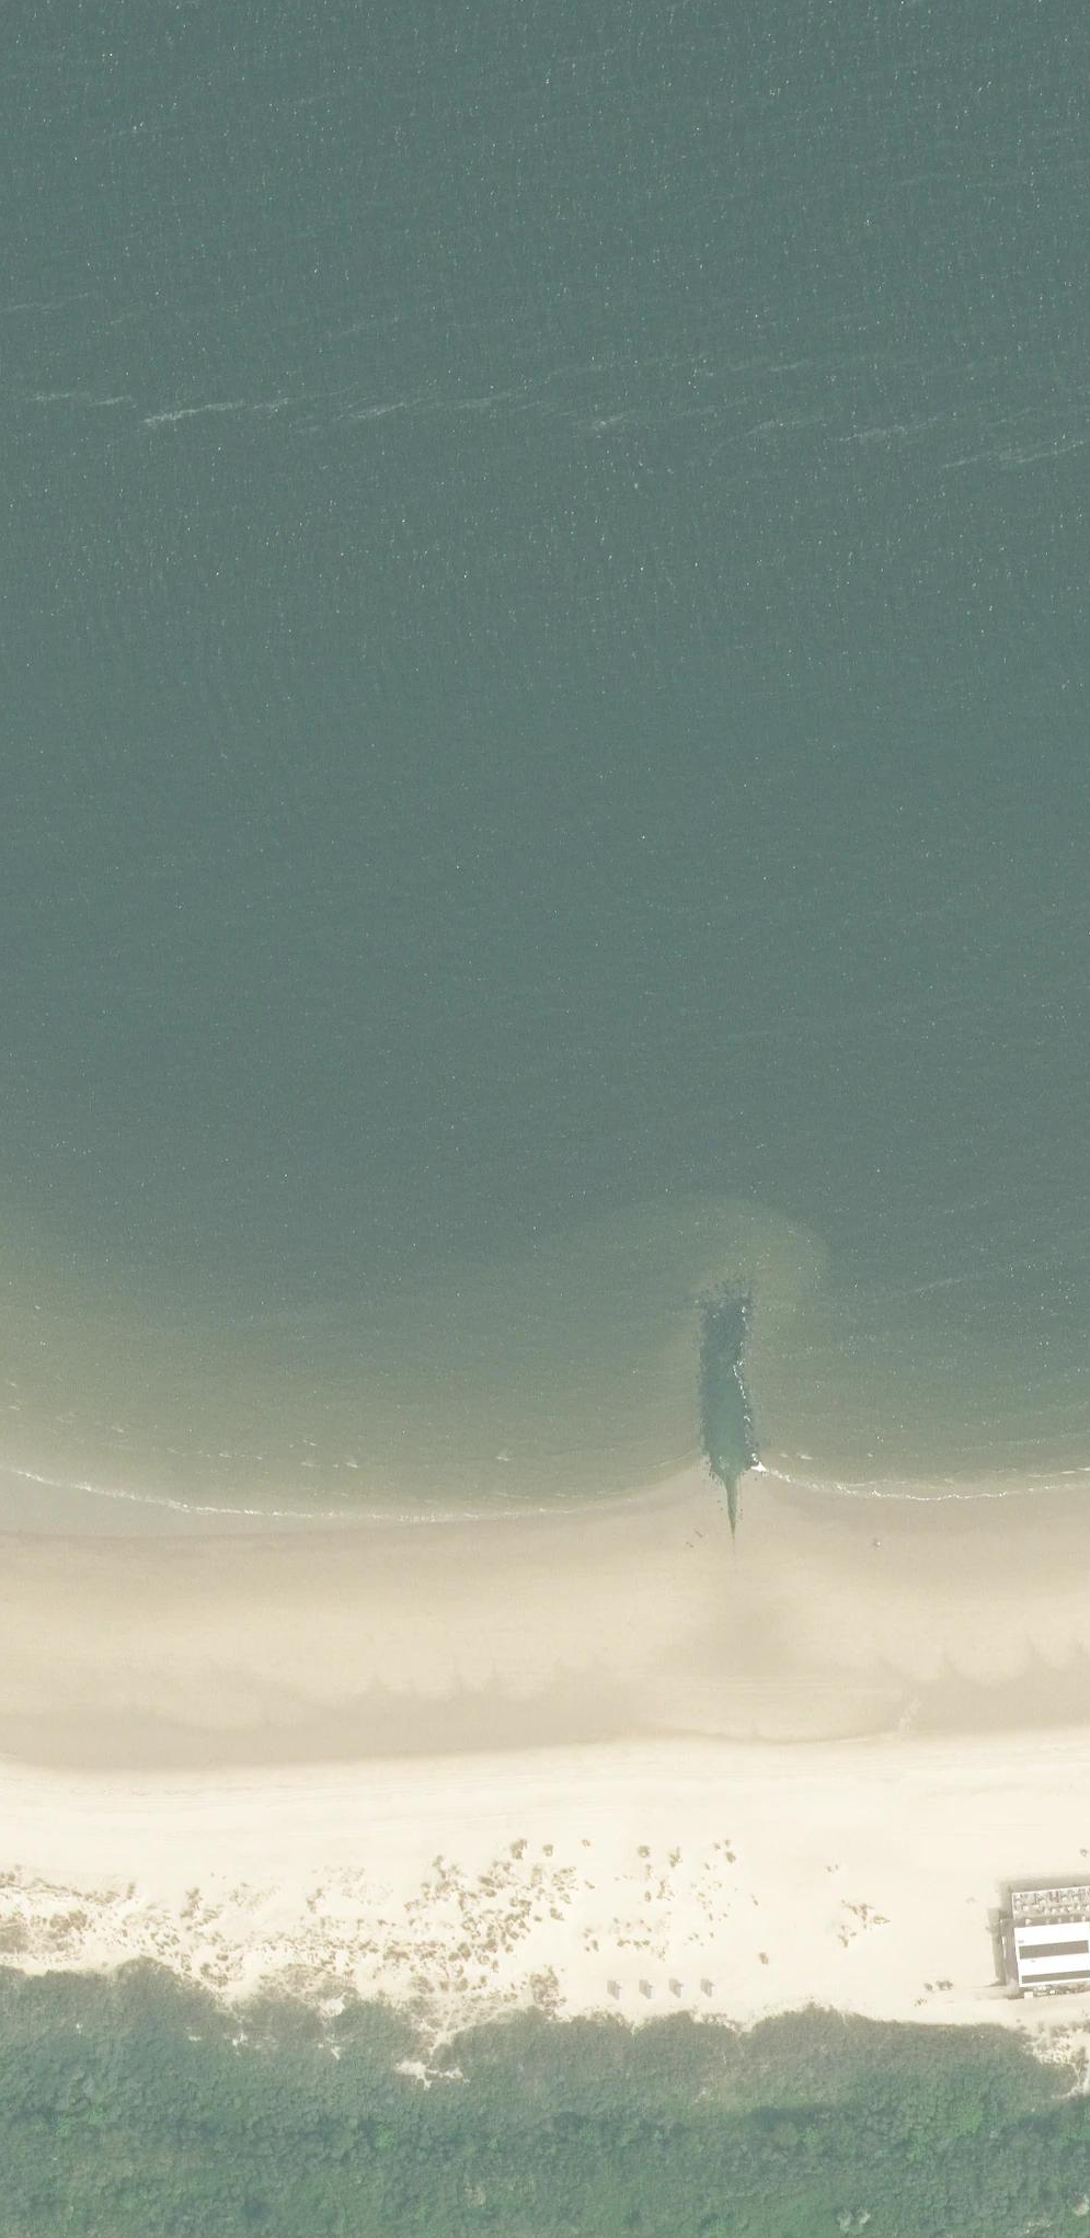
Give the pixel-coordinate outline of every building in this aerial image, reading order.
[(1014,1927),(1019,1980),(1045,1978),(1043,1954),(1080,1951),(1078,1921),(1014,1927)]
